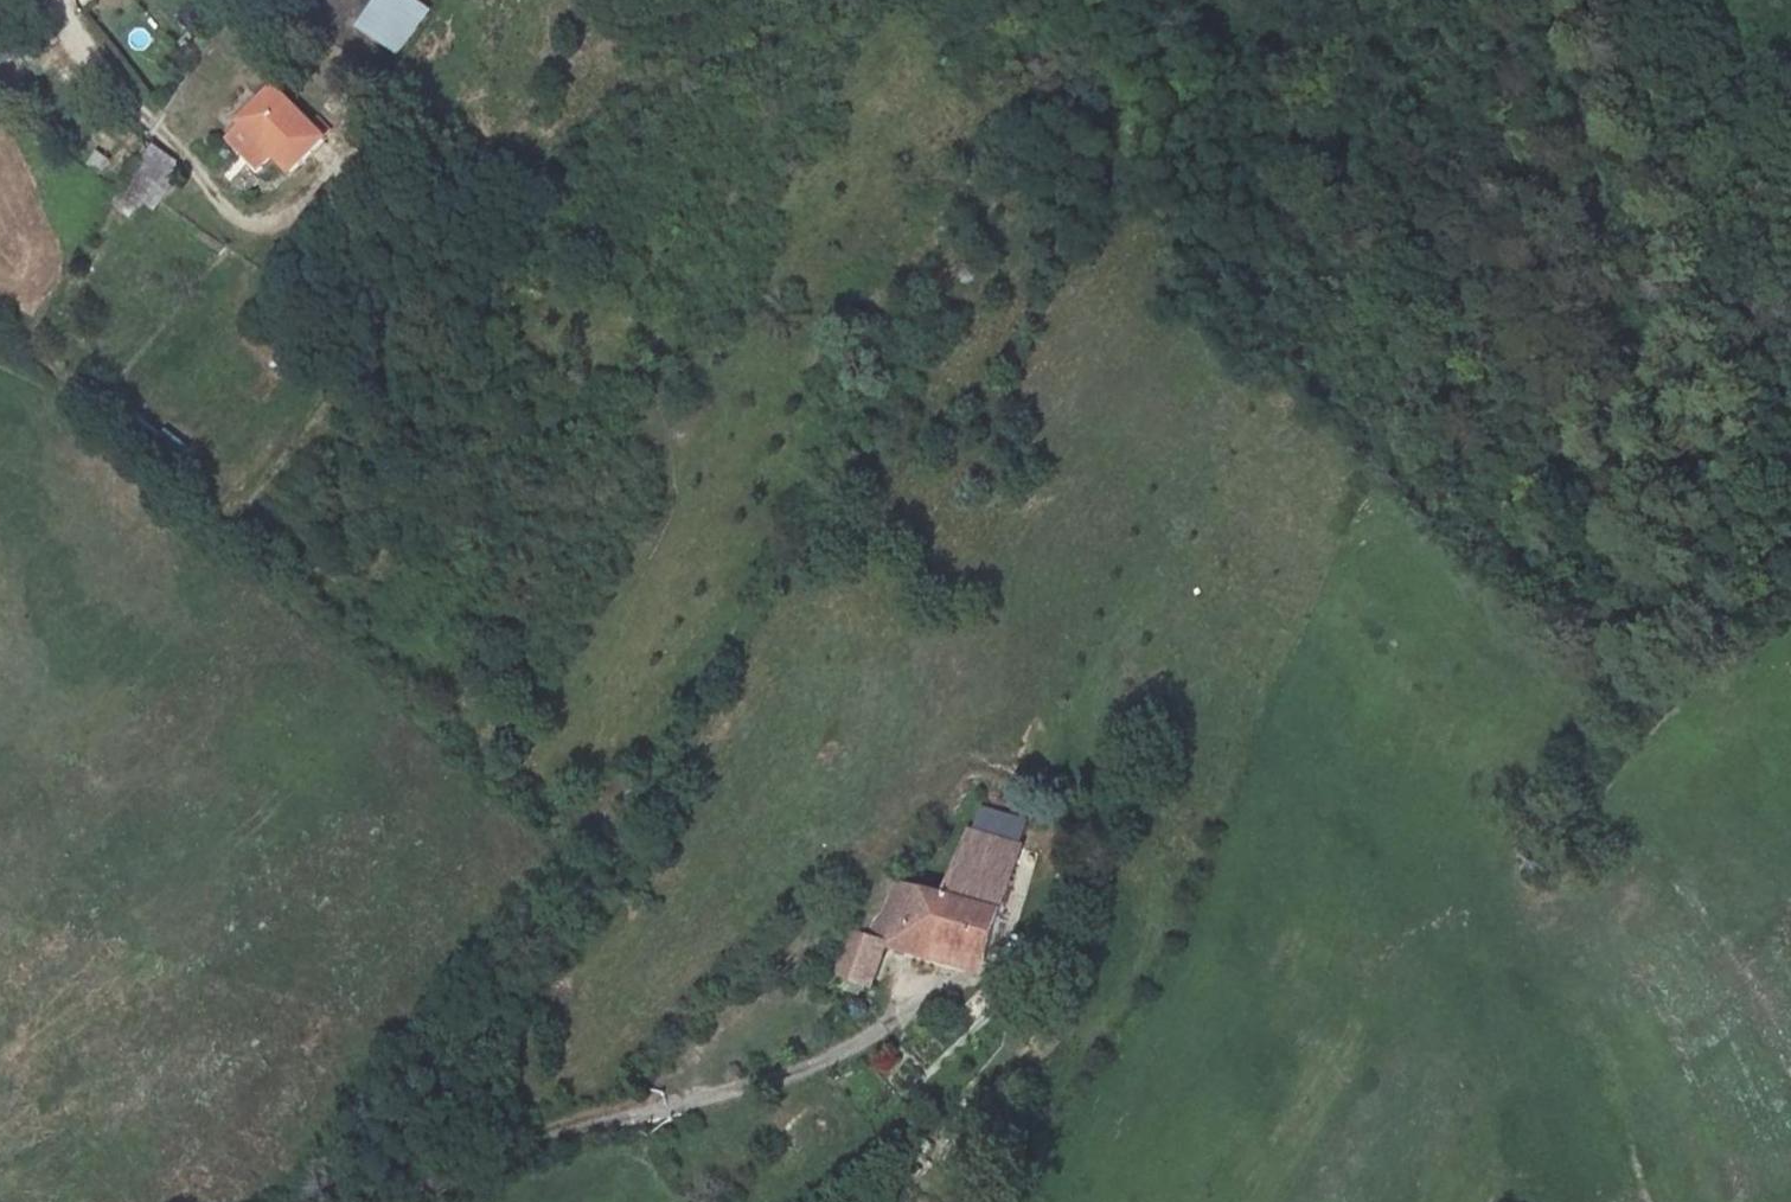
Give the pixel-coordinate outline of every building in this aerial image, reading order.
[(394,53),(424,9),(411,0),(372,0),(354,26),(394,53)] [(272,83),(235,117),(240,122),(225,135),(256,169),(271,155),(284,169),(320,135),(272,83)] [(122,185),(152,209),(183,171),(153,147),(122,185)] [(972,831),(1019,843),(1027,820),(981,807),(972,831)] [(966,829),(944,890),(995,908),(1019,843),(972,831),(966,829)] [(944,890),(894,881),(889,903),(872,922),(865,935),(885,941),(972,968),(995,908),(944,890)] [(869,986),(885,941),(865,935),(851,931),(836,974),(869,986)]
